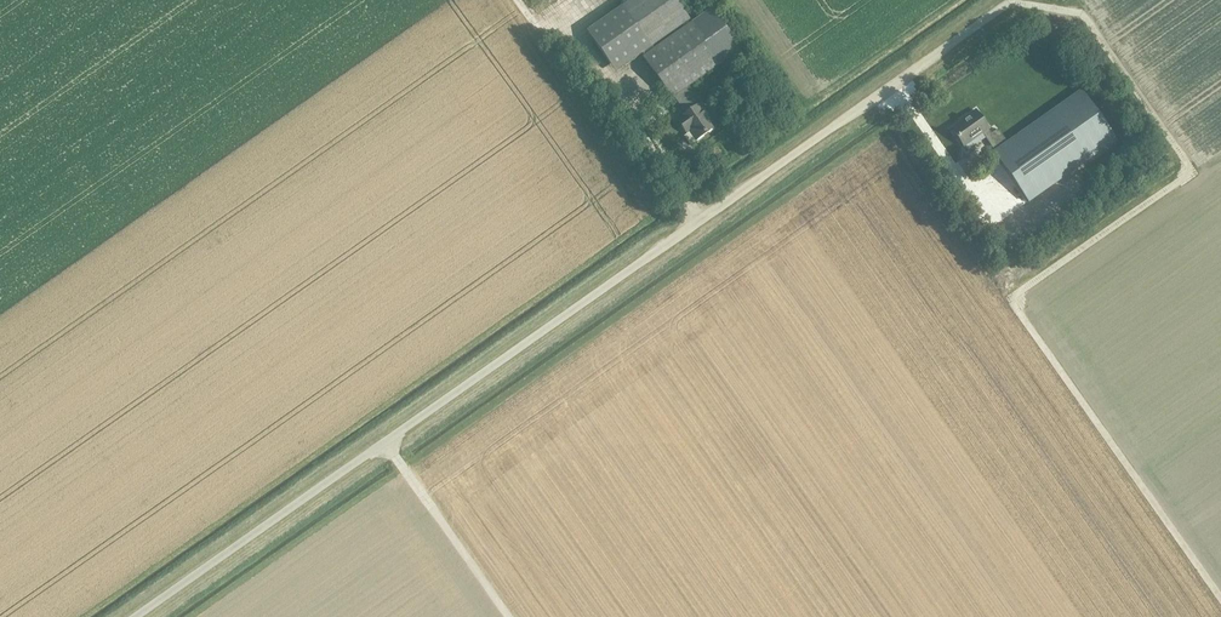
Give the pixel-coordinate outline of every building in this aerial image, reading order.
[(688,22),(673,0),(630,0),(622,6),(596,24),(593,40),(609,63),(625,66),(652,47),(688,22)] [(721,64),(739,51),(710,10),(644,56),(674,98),(674,97),(689,87),(721,64)] [(689,87),(674,97),(683,109),(683,110),(684,110),(684,109),(687,114),(678,120),(687,133),(690,131),(696,140),(715,127),(708,118),(709,117),(701,105),(702,104),(689,87)] [(1008,143),(995,152),(994,153),(1029,201),(1115,140),(1081,92),(1008,143)] [(969,117),(952,129),(964,146),(983,133),(987,137),(985,138),(995,152),(1008,143),(998,129),(992,134),(988,129),(989,129),(976,111),(968,116),(969,117)] [(685,131),(679,135),(684,144),(690,141),(685,131)] [(1069,201),(1076,198),(1071,189),(1064,192),(1069,201)]
